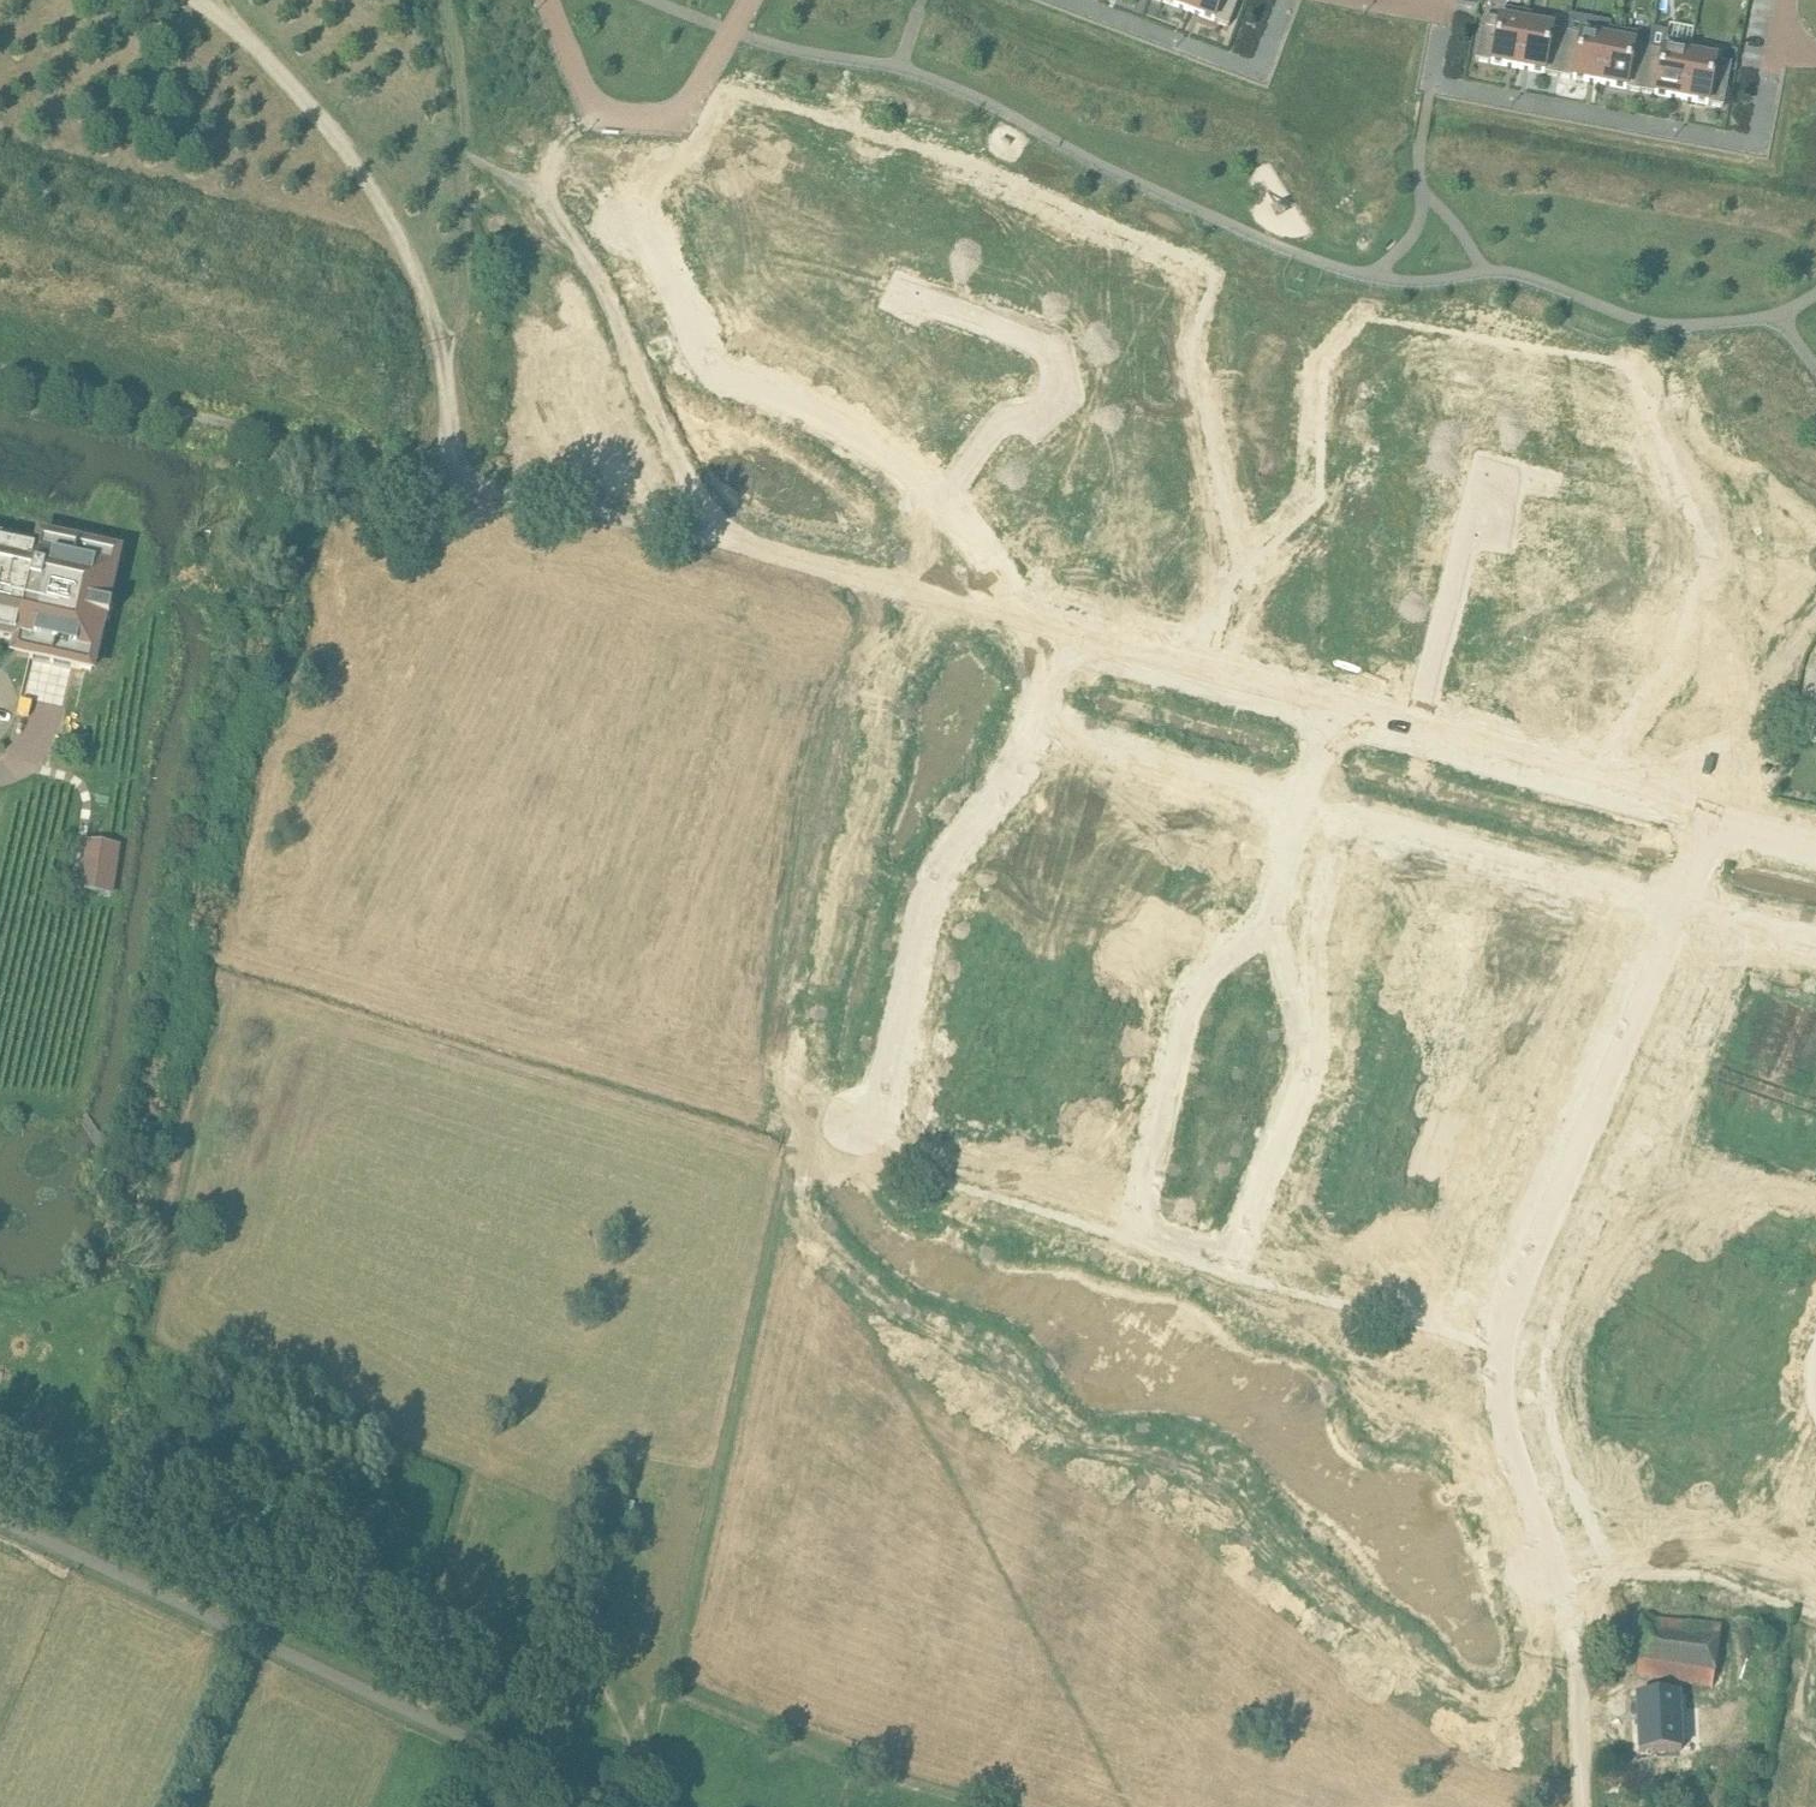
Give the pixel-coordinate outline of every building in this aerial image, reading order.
[(1161,4),(1160,7),(1187,17),(1193,0),(1150,0),(1161,4)] [(1187,17),(1214,28),(1215,25),(1228,30),(1239,0),(1193,0),(1187,17)] [(1500,21),(1484,18),(1476,61),(1519,69),(1527,26),(1529,15),(1502,9),(1500,21)] [(1550,30),(1527,26),(1519,69),(1559,77),(1567,34),(1550,30)] [(1637,35),(1609,30),(1607,41),(1599,85),(1641,93),(1649,49),(1635,46),(1637,35)] [(1580,36),(1567,34),(1559,77),(1599,85),(1607,41),(1580,36)] [(1663,52),(1649,49),(1641,93),(1683,101),(1691,57),(1693,46),(1665,41),(1663,52)] [(1715,62),(1691,57),(1683,101),(1724,108),(1732,65),(1715,62)] [(970,403),(944,383),(909,426),(935,446),(970,403)] [(19,645),(17,654),(29,656),(91,670),(117,556),(44,540),(41,551),(36,550),(0,542),(0,641),(19,645)] [(1005,836),(989,865),(1040,892),(1053,869),(1062,872),(1071,856),(1043,842),(1037,853),(1005,836)] [(1126,846),(1119,860),(1129,865),(1137,851),(1126,846)] [(989,865),(975,893),(1005,909),(998,921),(1026,936),(1034,921),(1027,917),(1040,892),(989,865)] [(1132,937),(1124,947),(1151,967),(1159,957),(1173,967),(1191,942),(1148,911),(1130,935),(1132,937)] [(1343,934),(1340,967),(1398,972),(1400,944),(1410,945),(1412,927),(1380,924),(1379,937),(1343,934)] [(1074,943),(1067,957),(1077,962),(1085,948),(1074,943)] [(946,964),(939,993),(995,1007),(1001,980),(1010,982),(1014,964),(983,957),(980,971),(946,964)] [(1075,982),(1078,970),(1062,967),(1060,979),(1075,982)] [(1340,967),(1338,998),(1372,1001),(1371,1015),(1402,1018),(1404,1000),(1395,1000),(1398,972),(1340,967)] [(1145,976),(1127,970),(1124,983),(1142,988),(1145,976)] [(1091,991),(1087,1008),(1096,1010),(1090,1036),(1143,1048),(1150,1019),(1119,1012),(1122,998),(1091,991)] [(939,993),(932,1026),(967,1034),(964,1047),(995,1054),(999,1037),(989,1034),(995,1007),(939,993)] [(1075,1060),(1071,1077),(1102,1084),(1105,1070),(1136,1077),(1143,1048),(1090,1036),(1084,1062),(1075,1060)] [(1683,1076),(1671,1104),(1721,1126),(1733,1100),(1743,1104),(1750,1088),(1722,1076),(1716,1090),(1683,1076)] [(1023,1201),(1026,1187),(1008,1182),(1005,1196),(1023,1201)] [(1618,1230),(1606,1256),(1636,1269),(1629,1284),(1658,1296),(1665,1280),(1654,1276),(1665,1251),(1618,1230)] [(1750,1291),(1779,1304),(1785,1289),(1815,1302),(1815,1299),(1815,1271),(1779,1255),(1768,1280),(1757,1275),(1750,1291)] [(1585,1348),(1583,1376),(1630,1380),(1632,1359),(1651,1361),(1653,1336),(1600,1332),(1599,1349),(1585,1348)] [(1756,1354),(1725,1357),(1727,1375),(1738,1373),(1742,1402),(1796,1395),(1792,1365),(1758,1369),(1756,1354)] [(1583,1376),(1579,1405),(1594,1406),(1592,1423),(1646,1428),(1647,1403),(1628,1402),(1630,1380),(1583,1376)] [(1747,1430),(1736,1431),(1738,1448),(1769,1444),(1767,1429),(1799,1425),(1795,1396),(1796,1396),(1796,1395),(1742,1402),(1742,1403),(1744,1402),(1747,1430)] [(1702,1462),(1691,1467),(1697,1481),(1708,1477),(1702,1462)] [(1708,1477),(1697,1481),(1703,1496),(1714,1491),(1708,1477)] [(619,1499),(615,1515),(631,1519),(635,1503),(619,1499)] [(1746,1539),(1735,1543),(1741,1558),(1752,1553),(1746,1539)] [(1752,1553),(1741,1558),(1747,1572),(1758,1568),(1752,1553)] [(1720,1626),(1644,1621),(1637,1677),(1712,1688),(1720,1626)] [(1640,1752),(1665,1751),(1682,1750),(1680,1717),(1678,1696),(1658,1697),(1659,1718),(1639,1719),(1640,1752)]
